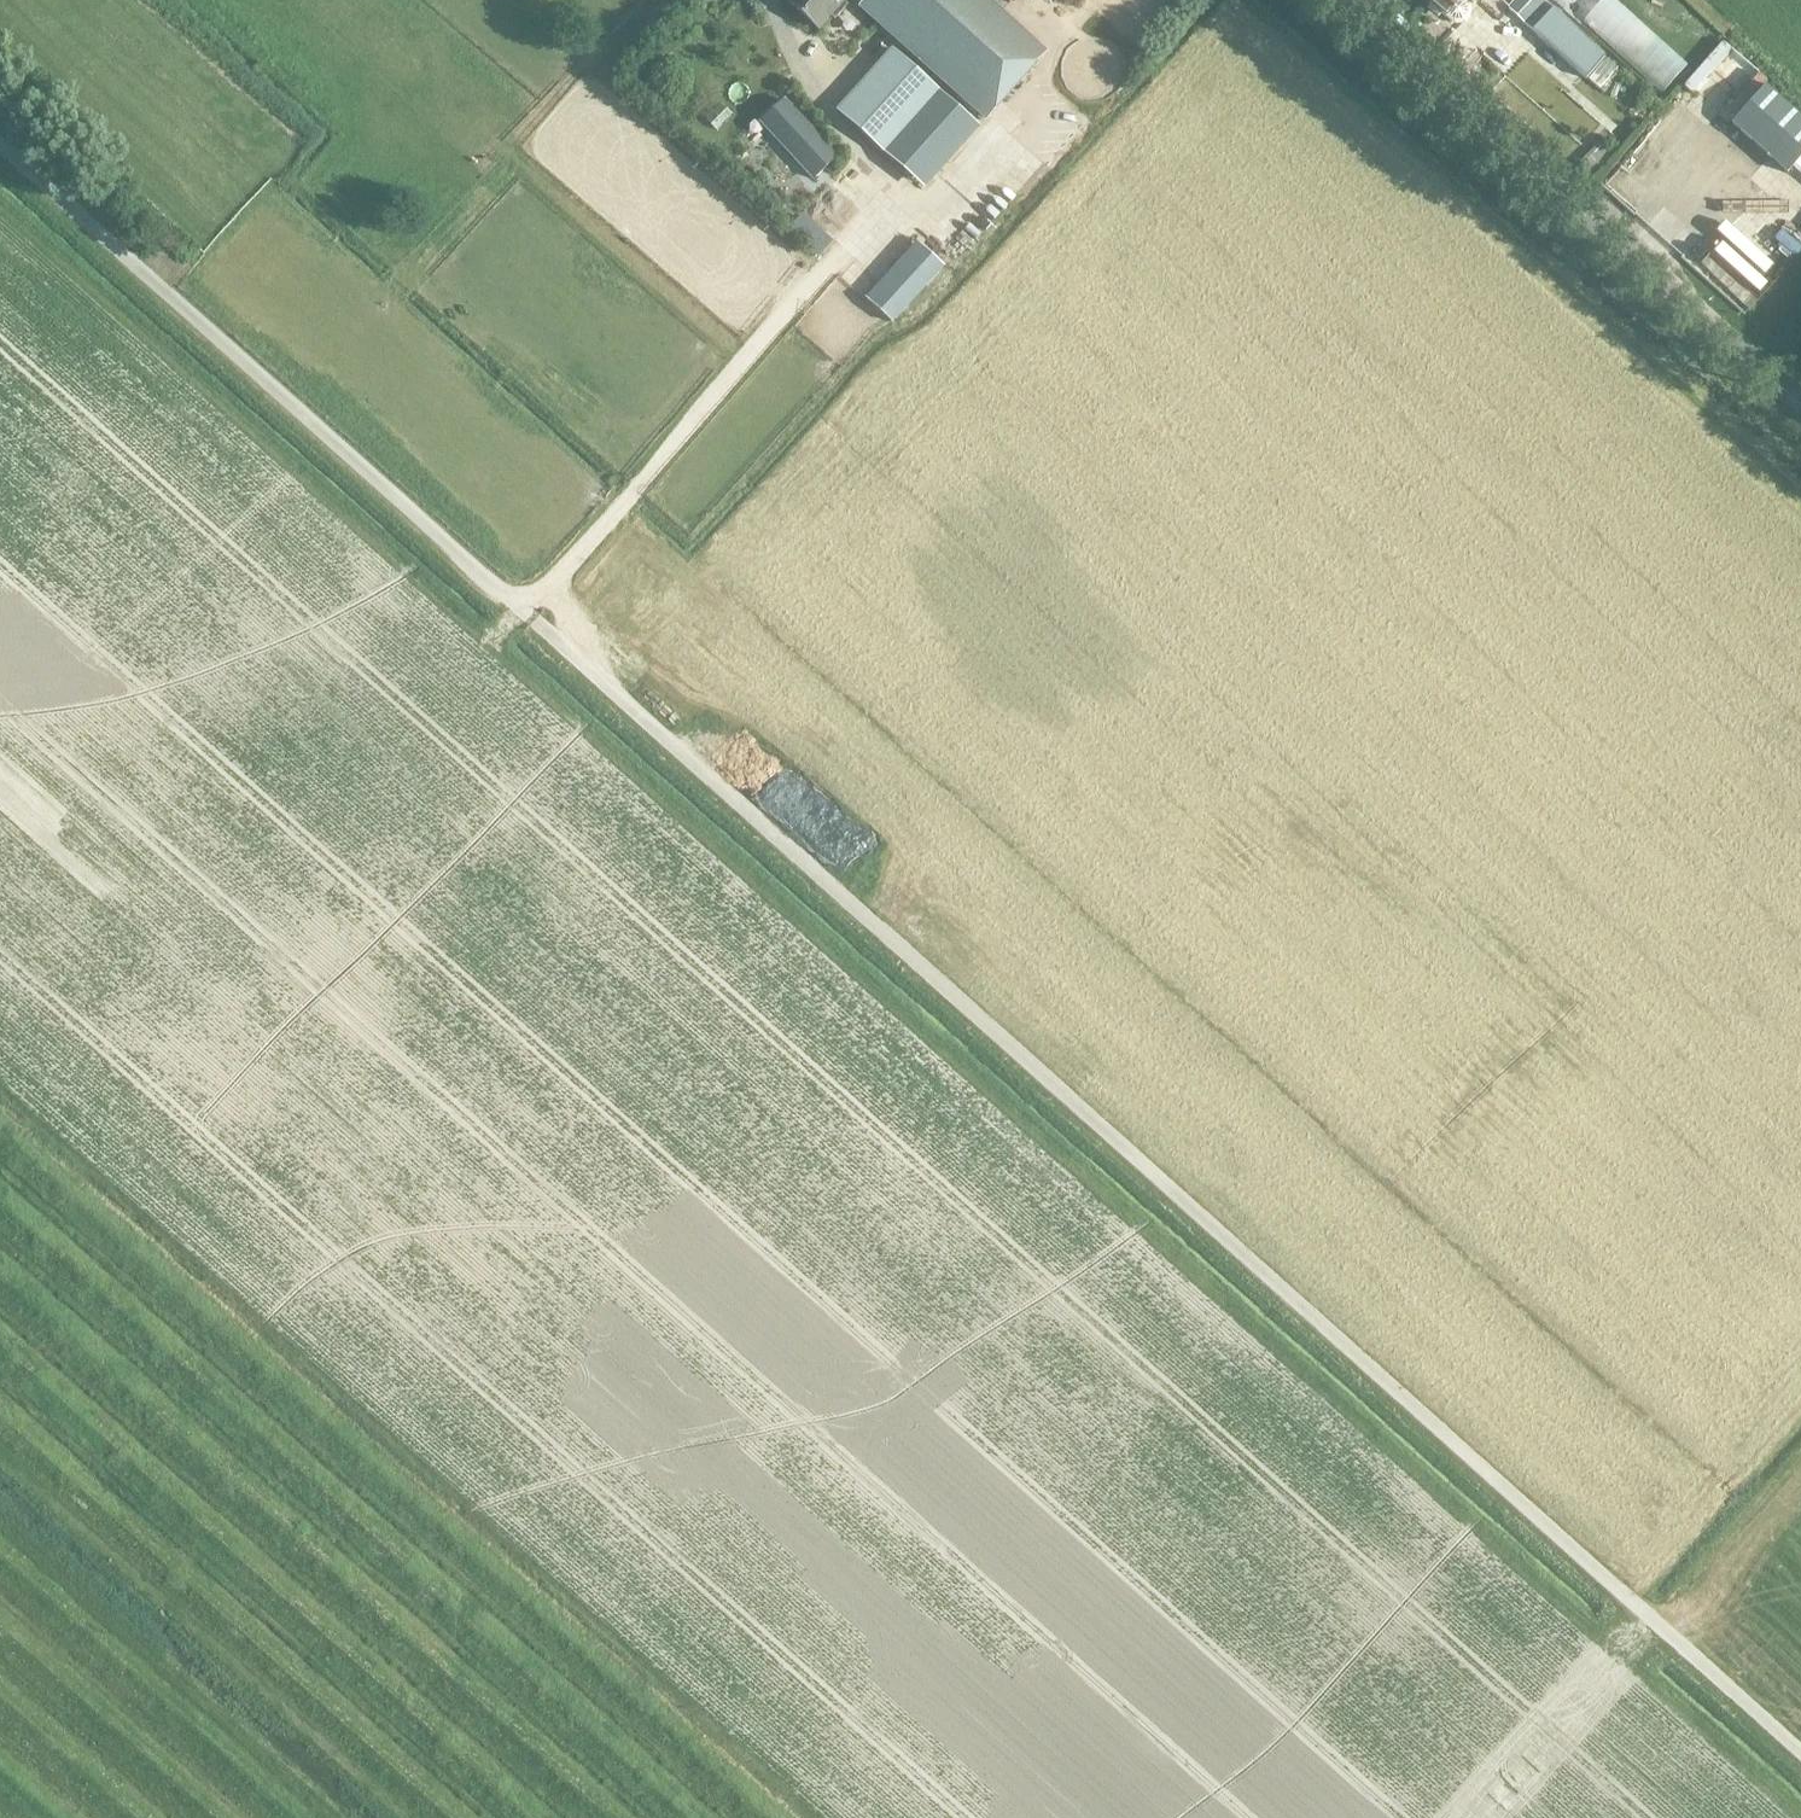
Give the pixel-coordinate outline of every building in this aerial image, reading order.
[(785,1),(819,31),(831,18),(834,22),(847,8),(843,4),(847,0),(786,0),(785,1)] [(985,119),(1045,53),(986,0),(853,0),(985,119)] [(1429,2),(1446,17),(1448,15),(1455,22),(1463,22),(1469,16),(1468,7),(1461,1),(1461,0),(1431,0),(1429,2)] [(1588,78),(1600,89),(1618,69),(1606,58),(1587,40),(1561,16),(1545,0),(1517,0),(1508,9),(1540,39),(1541,38),(1553,49),(1588,78)] [(939,91),(893,50),(837,112),(883,153),(939,91)] [(1733,124),(1788,174),(1800,159),(1800,120),(1765,88),(1733,124)] [(826,167),(839,155),(797,108),(783,120),(798,136),(789,145),(807,164),(816,156),(826,167)] [(832,245),(801,217),(788,232),(819,259),(832,245)] [(946,269),(916,242),(865,296),(895,323),(946,269)]
